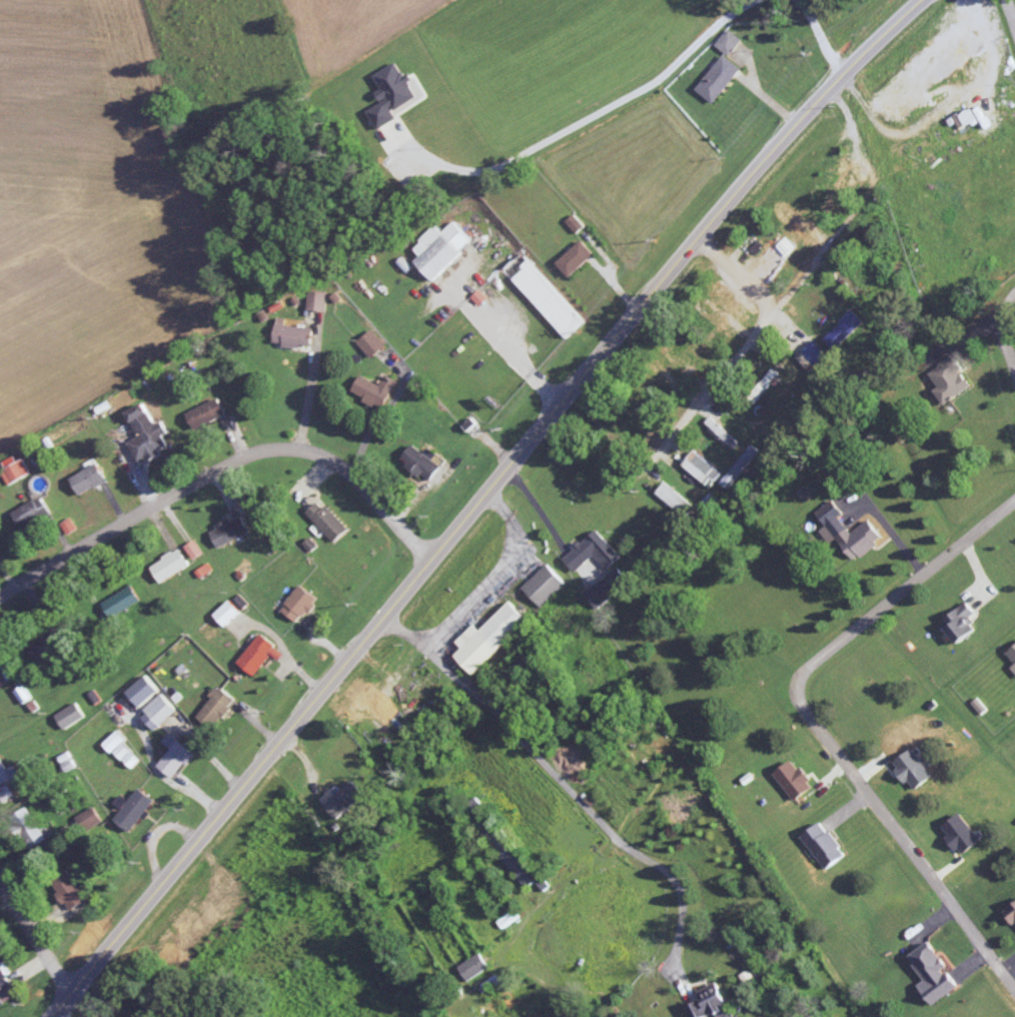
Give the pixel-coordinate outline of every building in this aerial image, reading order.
[(741,41),(728,30),(714,46),(728,57),(741,41)] [(739,68),(720,55),(697,93),(716,105),(739,68)] [(417,98),(407,80),(406,81),(396,63),(373,76),(381,90),(375,93),(381,104),(368,111),(378,130),(397,119),(393,111),(417,98)] [(967,128),(979,122),(972,109),(960,115),(967,128)] [(472,243),(452,222),(441,233),(434,227),(412,248),(420,257),(414,262),(432,281),(472,243)] [(557,264),(571,278),(595,255),(582,241),(557,264)] [(752,273),(768,286),(793,256),(786,250),(774,263),(766,256),(752,273)] [(511,278),(567,339),(585,323),(529,262),(511,278)] [(865,323),(854,312),(825,339),(836,351),(865,323)] [(273,343),(310,347),(312,329),(274,325),(273,343)] [(356,343),(369,359),(385,347),(371,330),(356,343)] [(830,359),(817,342),(803,352),(816,369),(830,359)] [(944,406),(972,387),(960,371),(963,369),(954,356),(929,373),(939,387),(934,391),(944,406)] [(681,371),(690,379),(698,370),(689,362),(681,371)] [(779,374),(772,369),(753,395),(760,400),(779,374)] [(351,392),(363,398),(362,402),(382,411),(396,381),(384,376),(379,385),(359,375),(351,392)] [(224,415),(217,399),(184,414),(192,431),(224,415)] [(153,426),(143,404),(125,412),(137,438),(127,442),(137,464),(160,454),(158,450),(166,446),(161,436),(166,434),(161,422),(153,426)] [(729,442),(733,438),(710,418),(706,423),(729,442)] [(428,448),(424,454),(411,445),(399,461),(429,482),(440,466),(432,461),(436,454),(428,448)] [(722,473),(693,452),(682,467),(711,488),(722,473)] [(31,474),(23,459),(1,472),(9,486),(31,474)] [(80,497),(107,482),(97,464),(70,479),(80,497)] [(656,493),(678,513),(688,503),(665,483),(656,493)] [(21,530),(51,516),(43,498),(12,512),(21,530)] [(334,543),(347,530),(319,500),(306,513),(334,543)] [(818,511),(851,562),(883,541),(869,521),(850,533),(839,517),(843,515),(833,501),(818,511)] [(209,531),(218,549),(249,534),(241,516),(209,531)] [(61,525),(68,537),(78,530),(71,519),(61,525)] [(621,559),(597,530),(563,559),(574,573),(595,556),(607,570),(621,559)] [(204,554),(195,541),(185,547),(195,561),(204,554)] [(190,568),(181,550),(151,565),(160,583),(190,568)] [(522,588),(541,609),(566,586),(546,565),(522,588)] [(625,587),(612,572),(584,595),(596,610),(625,587)] [(318,600),(301,586),(281,610),(298,624),(318,600)] [(142,604),(134,587),(103,603),(110,619),(142,604)] [(215,616),(226,628),(242,613),(230,601),(215,616)] [(479,631),(474,625),(455,642),(461,649),(453,656),(471,675),(527,623),(509,603),(479,631)] [(969,620),(975,614),(967,603),(941,624),(958,644),(976,629),(969,620)] [(272,656),(279,662),(285,655),(261,635),(238,664),(255,678),(272,656)] [(1014,664),(1014,647),(1007,655),(1014,664)] [(127,693),(141,708),(160,691),(147,676),(127,693)] [(33,699),(25,686),(15,692),(24,705),(33,699)] [(197,718),(214,731),(236,701),(220,688),(197,718)] [(157,732),(178,710),(162,695),(141,717),(157,732)] [(86,718),(78,703),(56,716),(64,731),(86,718)] [(105,744),(131,772),(142,762),(125,744),(128,741),(119,731),(105,744)] [(159,768),(174,779),(185,764),(189,767),(198,754),(169,735),(163,744),(172,749),(159,768)] [(907,784),(909,782),(916,791),(933,778),(913,750),(893,765),(907,784)] [(7,770),(1,756),(0,756),(0,785),(20,777),(16,767),(7,770)] [(815,788),(793,760),(774,775),(796,803),(815,788)] [(366,800),(354,782),(323,804),(335,821),(366,800)] [(131,802),(122,795),(116,805),(123,810),(115,822),(132,834),(155,800),(140,790),(131,802)] [(75,820),(85,834),(104,822),(95,807),(75,820)] [(48,841),(29,808),(14,816),(33,849),(48,841)] [(962,857),(981,841),(960,814),(943,828),(949,836),(946,838),(962,857)] [(803,836),(824,871),(845,858),(824,823),(803,836)] [(69,912),(87,901),(67,870),(51,881),(59,894),(58,895),(69,912)] [(1005,912),(1014,927),(1014,926),(1014,906),(1005,912)] [(522,918),(517,910),(499,923),(505,931),(522,918)] [(959,988),(947,971),(949,970),(931,943),(909,957),(926,982),(919,987),(932,1007),(959,988)] [(492,970),(484,955),(461,966),(469,982),(492,970)] [(11,988),(0,966),(0,993),(11,988)] [(722,988),(711,993),(709,989),(700,993),(703,1001),(688,1008),(692,1016),(712,1016),(717,1015),(719,1016),(734,1016),(722,988)]
